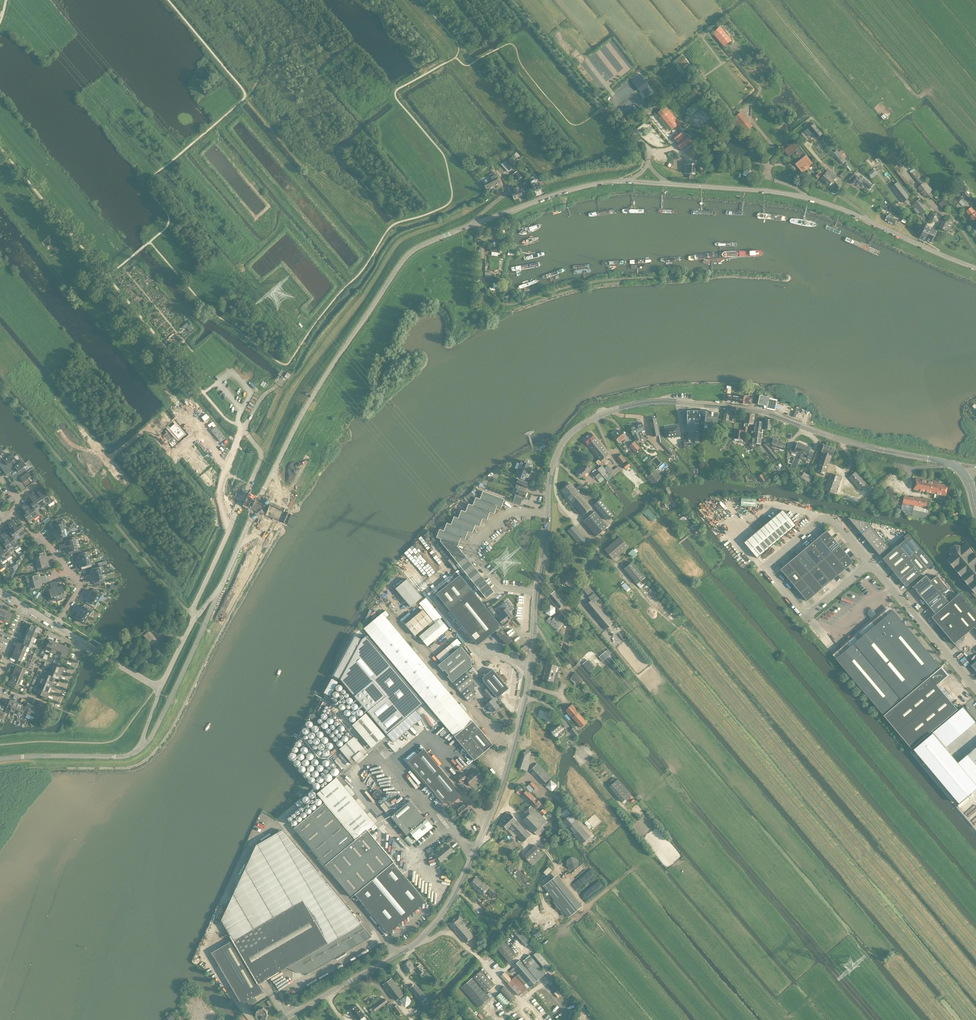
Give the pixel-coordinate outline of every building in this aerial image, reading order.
[(713,33),(724,46),(731,40),(720,27),(713,33)] [(684,68),(689,63),(682,55),(674,61),(684,72),(686,70),(684,68)] [(641,74),(633,81),(642,91),(647,96),(652,92),(647,87),(650,85),(641,74)] [(663,109),(658,113),(661,116),(672,129),(675,127),(677,130),(681,126),(679,124),(668,110),(666,108),(665,107),(663,109)] [(703,108),(690,118),(698,128),(711,117),(703,108)] [(734,118),(745,132),(752,126),(741,112),(734,118)] [(808,128),(804,132),(808,136),(812,133),(813,134),(813,135),(815,138),(816,137),(817,139),(822,134),(813,124),(812,123),(807,127),(808,128)] [(686,136),(681,130),(672,137),(677,144),(676,145),(681,151),(693,142),(688,135),(686,136)] [(795,165),(803,174),(814,165),(807,156),(799,146),(795,142),(784,151),(788,156),(787,156),(788,157),(795,151),(801,158),(794,164),(795,165)] [(833,154),(842,165),(846,161),(837,150),(833,154)] [(508,160),(512,164),(518,158),(514,154),(508,160)] [(507,160),(503,164),(509,171),(513,168),(510,164),(507,160)] [(695,165),(689,165),(685,165),(684,174),(689,174),(695,174),(695,165)] [(935,195),(932,191),(921,177),(914,168),(909,172),(911,174),(912,173),(917,180),(920,185),(917,187),(925,197),(926,196),(929,199),(935,195)] [(513,175),(518,181),(522,177),(517,171),(513,175)] [(824,175),(821,179),(828,185),(832,181),(835,177),(828,171),(824,175)] [(501,184),(498,179),(494,172),(489,175),(493,182),(492,183),(491,181),(485,184),(485,186),(487,191),(491,189),(491,188),(501,184)] [(856,176),(851,182),(855,185),(855,184),(860,187),(862,184),(869,189),(871,186),(867,183),(868,182),(864,180),(864,181),(856,176)] [(532,186),(531,186),(531,187),(533,187),(534,191),(541,189),(540,187),(539,183),(538,181),(538,180),(536,180),(535,180),(533,181),(532,181),(531,182),(532,184),(532,186)] [(891,187),(903,203),(909,198),(897,182),(891,187)] [(525,194),(524,192),(527,191),(527,189),(520,192),(519,188),(514,189),(514,190),(510,191),(511,195),(512,195),(514,199),(525,194)] [(974,200),(971,196),(970,196),(966,191),(962,194),(967,200),(969,198),(972,202),(974,200)] [(924,201),(922,199),(921,200),(920,198),(913,204),(922,215),(929,210),(927,208),(929,206),(926,202),(924,203),(923,202),(924,201)] [(975,219),(975,214),(975,213),(975,212),(974,209),(973,210),(971,207),(966,211),(973,221),(975,219)] [(591,212),(589,212),(589,213),(589,215),(589,216),(591,216),(591,217),(615,214),(618,211),(618,209),(615,208),(602,210),(591,212)] [(931,212),(928,218),(932,222),(937,221),(939,217),(936,212),(931,212)] [(584,214),(581,214),(562,219),(560,221),(560,223),(563,224),(582,220),(584,219),(587,217),(586,216),(586,214),(584,214)] [(888,217),(886,221),(894,225),(896,220),(893,219),(894,216),(889,214),(888,217)] [(944,217),(939,228),(949,233),(954,222),(944,217)] [(789,222),(791,223),(811,227),(814,227),(818,225),(817,224),(815,222),(812,221),(805,219),(791,218),(790,219),(789,222)] [(538,224),(535,224),(525,228),(523,230),(522,232),(521,233),(527,234),(531,232),(539,227),(539,226),(538,224)] [(824,225),(822,231),(841,237),(843,231),(841,230),(839,229),(835,227),(831,226),(824,225)] [(926,240),(931,229),(925,226),(920,237),(926,240)] [(931,229),(926,240),(931,243),(937,231),(931,229)] [(879,251),(875,249),(847,237),(845,237),(843,237),(843,239),(843,240),(845,242),(874,255),(877,255),(879,254),(879,252),(879,251)] [(545,255),(544,254),(544,253),(544,252),(542,252),(526,256),(524,257),(523,258),(524,260),(524,261),(527,260),(543,256),(545,255)] [(540,263),(539,263),(514,267),(513,268),(512,270),(512,271),(515,272),(540,268),(542,266),(543,265),(542,263),(540,263)] [(564,268),(558,269),(545,274),(542,276),(542,277),(542,278),(545,279),(547,278),(563,272),(565,271),(566,270),(565,269),(565,268),(564,268)] [(539,278),(537,278),(520,284),(519,285),(518,286),(518,288),(520,289),(538,282),(540,281),(541,279),(541,278),(539,278)] [(745,404),(746,404),(746,403),(751,403),(752,398),(746,398),(747,396),(741,396),(741,397),(726,395),(725,401),(732,402),(735,403),(735,402),(740,403),(745,404)] [(760,395),(758,404),(763,405),(764,408),(766,409),(769,396),(767,395),(767,397),(760,395)] [(769,396),(766,409),(774,410),(777,400),(771,399),(771,396),(769,396)] [(725,410),(723,420),(726,420),(726,422),(730,422),(731,421),(733,421),(734,418),(731,417),(730,420),(728,419),(730,411),(725,410)] [(687,411),(687,420),(688,426),(692,426),(692,420),(700,420),(700,411),(687,411)] [(717,428),(718,413),(706,412),(705,418),(701,418),(700,424),(704,424),(704,429),(709,430),(709,427),(717,428)] [(746,413),(744,423),(743,430),(747,431),(748,424),(753,424),(754,414),(746,413)] [(656,418),(649,419),(653,437),(659,435),(656,418)] [(636,441),(641,439),(643,438),(644,436),(642,431),(644,430),(642,423),(637,425),(637,426),(634,427),(634,426),(630,428),(633,435),(634,434),(636,441)] [(666,438),(676,436),(680,436),(678,426),(664,428),(666,438)] [(178,428),(173,432),(179,439),(183,434),(178,428)] [(736,430),(735,438),(739,439),(739,441),(741,441),(741,439),(742,439),(743,431),(739,430),(740,430),(737,429),(737,430),(736,430)] [(626,436),(621,430),(613,436),(619,442),(626,436)] [(601,461),(609,454),(591,433),(583,439),(601,461)] [(671,455),(674,452),(675,452),(660,435),(659,436),(660,442),(660,443),(671,455)] [(784,450),(786,443),(780,441),(780,440),(777,440),(777,439),(773,438),(771,443),(773,443),(772,447),(784,450)] [(634,442),(630,446),(634,451),(637,449),(638,450),(640,448),(634,442)] [(792,445),(790,451),(801,455),(805,445),(797,443),(795,447),(792,445)] [(805,445),(801,455),(811,459),(813,454),(809,452),(811,448),(805,445)] [(822,452),(820,458),(830,461),(832,455),(832,456),(835,449),(824,445),(821,451),(822,452)] [(617,447),(612,450),(611,450),(615,456),(621,452),(617,447)] [(10,470),(14,467),(11,462),(15,459),(12,454),(3,460),(0,463),(0,466),(5,473),(10,470)] [(621,464),(626,460),(621,454),(617,458),(621,464)] [(611,458),(604,464),(610,471),(617,466),(611,458)] [(830,461),(820,458),(816,471),(825,475),(830,461)] [(25,473),(28,472),(24,467),(26,466),(23,461),(14,467),(10,470),(13,475),(11,476),(14,481),(16,480),(25,473)] [(517,462),(515,468),(518,469),(518,470),(517,472),(519,472),(517,476),(525,479),(526,476),(527,476),(529,473),(530,474),(532,468),(531,468),(532,465),(526,462),(525,461),(525,462),(522,461),(521,463),(520,463),(520,464),(517,462)] [(577,472),(581,477),(590,470),(585,465),(577,472)] [(605,478),(609,474),(602,465),(597,469),(605,478)] [(620,485),(627,479),(619,468),(611,473),(620,485)] [(602,477),(597,470),(593,474),(598,480),(602,477)] [(648,476),(654,483),(661,477),(655,470),(648,476)] [(859,489),(866,483),(855,471),(849,477),(859,489)] [(16,480),(14,481),(21,491),(32,484),(28,479),(31,477),(28,472),(25,473),(16,480)] [(251,474),(247,472),(242,484),(246,486),(251,474)] [(801,478),(808,482),(811,477),(804,473),(801,478)] [(841,477),(830,473),(824,490),(834,494),(837,485),(838,485),(839,480),(841,477)] [(515,488),(517,489),(524,491),(525,488),(526,489),(528,483),(518,479),(516,485),(515,488)] [(916,479),(914,489),(945,496),(947,485),(938,483),(934,482),(934,483),(916,479)] [(562,490),(573,503),(576,507),(574,509),(578,514),(581,512),(583,515),(592,508),(577,491),(579,490),(579,491),(583,487),(581,484),(575,489),(571,483),(562,490)] [(890,487),(886,490),(892,498),(894,497),(895,498),(898,496),(890,487)] [(40,497),(45,504),(47,503),(48,505),(53,501),(49,495),(47,496),(45,494),(43,495),(38,488),(35,490),(38,495),(40,497)] [(527,492),(524,491),(517,489),(515,495),(514,498),(523,501),(524,498),(525,498),(527,492)] [(40,508),(45,504),(40,497),(38,495),(36,496),(33,491),(30,493),(40,508)] [(480,499),(497,506),(501,507),(504,499),(483,491),(480,499)] [(36,511),(40,508),(30,493),(28,495),(33,502),(30,504),(32,506),(33,508),(36,511)] [(257,497),(250,494),(244,505),(252,508),(257,497)] [(904,496),(901,509),(907,516),(926,520),(928,509),(930,500),(913,497),(912,498),(904,496)] [(473,505),(490,512),(494,514),(497,506),(480,499),(476,497),(473,505)] [(664,502),(667,507),(674,503),(671,498),(664,502)] [(741,498),(741,506),(756,506),(756,499),(741,498)] [(607,520),(613,515),(600,499),(594,505),(607,520)] [(39,515),(36,511),(33,508),(32,506),(29,508),(26,503),(23,504),(34,519),(39,515)] [(34,519),(23,504),(21,506),(26,514),(24,515),(29,523),(34,519)] [(466,512),(483,519),(487,520),(490,512),(473,505),(469,504),(466,512)] [(645,511),(653,520),(657,517),(649,508),(645,511)] [(458,518),(475,525),(480,527),(483,519),(466,512),(461,510),(458,518)] [(783,510),(744,542),(757,558),(796,525),(783,510)] [(583,521),(596,536),(608,527),(595,511),(583,521)] [(451,524),(468,531),(472,533),(475,525),(458,518),(454,516),(451,524)] [(868,523),(848,518),(879,555),(889,547),(868,523)] [(12,520),(10,522),(21,539),(28,534),(26,531),(24,532),(20,526),(17,528),(12,520)] [(47,530),(47,533),(63,529),(62,525),(63,524),(63,521),(52,523),(53,526),(52,526),(52,528),(47,530)] [(16,542),(21,539),(10,522),(7,524),(12,531),(10,533),(13,537),(15,540),(16,542)] [(444,531),(461,538),(465,539),(468,531),(451,524),(447,523),(444,531)] [(66,528),(63,529),(47,533),(48,536),(54,534),(54,537),(55,537),(56,539),(68,536),(66,528)] [(437,537),(441,539),(458,546),(461,538),(444,531),(440,529),(437,537)] [(577,529),(570,534),(580,546),(581,545),(585,541),(587,540),(577,529)] [(433,541),(435,539),(428,530),(421,535),(426,540),(430,537),(433,541)] [(819,537),(826,545),(827,543),(833,538),(827,530),(819,537)] [(5,531),(3,533),(13,548),(15,550),(20,547),(18,544),(16,542),(15,540),(13,537),(11,539),(5,531)] [(3,533),(0,535),(5,543),(3,544),(6,549),(6,548),(8,551),(10,554),(15,550),(13,548),(3,533)] [(905,539),(882,559),(893,572),(921,549),(908,533),(903,537),(905,539)] [(59,545),(60,548),(76,544),(75,540),(76,539),(75,536),(65,539),(65,541),(65,544),(59,545)] [(613,560),(626,549),(629,546),(620,537),(605,550),(613,560)] [(811,543),(824,559),(832,553),(826,545),(819,537),(811,543)] [(826,545),(832,553),(837,548),(840,546),(833,538),(827,543),(826,545)] [(440,541),(455,559),(463,553),(458,546),(441,539),(440,541)] [(803,550),(817,566),(824,559),(811,543),(803,550)] [(77,549),(76,544),(60,548),(61,551),(67,550),(67,552),(68,552),(69,554),(79,552),(78,548),(77,549)] [(966,544),(961,548),(959,546),(954,545),(950,549),(949,553),(952,556),(947,560),(975,593),(975,592),(975,556),(966,544)] [(8,551),(6,548),(6,549),(4,550),(0,545),(0,550),(6,559),(11,555),(10,554),(8,551)] [(832,553),(839,561),(844,556),(846,554),(840,546),(837,548),(832,553)] [(632,549),(629,553),(633,558),(637,554),(636,553),(638,551),(635,548),(633,550),(632,549)] [(921,549),(893,572),(903,584),(905,583),(907,585),(933,563),(921,549)] [(796,556),(809,572),(817,566),(803,550),(796,556)] [(72,560),(73,563),(89,560),(88,555),(89,555),(88,551),(78,554),(78,556),(77,557),(78,559),(72,560)] [(36,558),(37,562),(53,559),(52,556),(46,557),(46,555),(45,555),(44,552),(34,555),(35,558),(36,558)] [(456,565),(458,563),(461,567),(469,561),(463,553),(455,559),(455,560),(453,561),(456,565)] [(824,559),(838,575),(845,569),(839,561),(832,553),(824,559)] [(839,561),(845,569),(853,562),(846,554),(844,556),(839,561)] [(788,563),(795,571),(801,579),(809,572),(796,556),(788,563)] [(54,562),(53,559),(37,562),(38,567),(37,567),(38,571),(48,568),(47,566),(48,565),(48,563),(54,562)] [(817,566),(830,581),(838,575),(824,559),(817,566)] [(89,560),(73,563),(73,566),(79,565),(80,567),(81,567),(81,570),(92,567),(91,564),(90,564),(89,560)] [(461,567),(465,572),(463,573),(466,576),(467,575),(476,569),(469,561),(461,567)] [(637,584),(645,578),(632,562),(624,569),(637,584)] [(780,569),(787,577),(795,571),(788,563),(780,569)] [(85,575),(85,578),(101,575),(100,570),(102,570),(101,566),(90,569),(91,572),(90,572),(91,574),(85,575)] [(809,572),(822,588),(830,581),(817,566),(809,572)] [(467,575),(474,583),(482,576),(476,569),(467,575)] [(569,572),(562,580),(568,586),(575,579),(576,580),(580,576),(573,571),(571,573),(569,572)] [(787,577),(794,585),(800,580),(801,579),(795,571),(787,577)] [(29,578),(30,582),(46,579),(45,576),(40,577),(39,575),(38,575),(38,572),(27,575),(28,578),(29,578)] [(801,579),(808,586),(815,594),(822,588),(809,572),(801,579)] [(103,579),(101,575),(85,578),(86,581),(92,580),(93,582),(94,582),(94,585),(105,582),(104,579),(103,579)] [(437,594),(438,595),(448,587),(461,576),(460,575),(437,594)] [(926,575),(913,586),(915,588),(915,589),(926,603),(939,592),(941,594),(948,589),(937,576),(930,581),(926,575)] [(461,576),(448,587),(438,595),(449,609),(478,645),(496,631),(497,633),(496,633),(501,640),(502,639),(507,645),(513,641),(508,635),(507,635),(502,629),(501,629),(500,628),(501,626),(473,590),(461,576)] [(474,583),(480,591),(489,584),(482,576),(474,583)] [(47,582),(46,579),(30,582),(31,587),(30,587),(31,591),(41,588),(41,586),(42,585),(41,583),(47,582)] [(407,579),(396,588),(398,591),(396,593),(398,595),(400,594),(411,607),(422,597),(407,579)] [(794,585),(800,593),(806,588),(808,586),(801,579),(800,580),(794,585)] [(56,582),(53,583),(57,599),(57,601),(62,600),(62,599),(65,598),(62,587),(60,588),(60,587),(57,588),(56,582)] [(52,600),(57,599),(53,583),(50,583),(51,589),(49,590),(49,591),(47,591),(49,602),(53,601),(52,600)] [(480,591),(482,593),(480,594),(483,598),(485,596),(486,599),(495,592),(489,584),(480,591)] [(589,597),(593,593),(587,585),(582,589),(589,597)] [(807,601),(815,594),(808,586),(806,588),(800,593),(807,601)] [(85,589),(83,592),(97,600),(100,596),(101,597),(103,594),(94,588),(92,591),(91,590),(90,592),(85,589)] [(565,604),(557,594),(555,591),(548,597),(558,610),(565,604)] [(95,604),(97,600),(83,592),(82,594),(87,597),(86,600),(87,600),(85,602),(94,608),(96,605),(95,604)] [(939,592),(926,603),(931,608),(944,597),(941,594),(939,592)] [(931,617),(954,644),(974,627),(975,630),(975,614),(959,594),(949,602),(935,614),(931,617)] [(499,599),(497,596),(491,602),(493,604),(499,599)] [(591,601),(585,606),(606,630),(613,624),(595,602),(599,599),(597,596),(596,596),(592,600),(591,601)] [(944,597),(931,608),(935,614),(949,602),(944,597)] [(503,604),(506,608),(509,612),(510,611),(514,608),(514,607),(516,605),(512,601),(511,601),(510,601),(509,601),(508,599),(503,604)] [(76,605),(74,607),(88,616),(90,612),(91,613),(93,610),(84,604),(83,606),(82,606),(81,608),(76,605)] [(550,605),(547,607),(545,608),(546,613),(551,616),(555,613),(555,607),(550,605)] [(86,620),(88,616),(74,607),(72,610),(77,613),(76,615),(77,616),(76,618),(85,623),(87,620),(86,620)] [(504,626),(507,623),(509,621),(508,620),(513,616),(510,611),(509,612),(506,608),(501,612),(504,615),(498,619),(504,626)] [(423,609),(406,624),(415,635),(432,621),(433,622),(438,619),(431,611),(427,614),(423,609)] [(855,642),(836,659),(882,714),(901,698),(920,682),(940,666),(893,610),(874,626),(855,642)] [(7,611),(3,621),(9,623),(13,614),(7,611)] [(390,659),(416,691),(429,706),(475,761),(475,760),(482,753),(493,744),(448,691),(409,645),(386,618),(389,615),(385,611),(364,629),(390,659)] [(550,616),(546,621),(557,630),(563,623),(554,616),(552,618),(550,616)] [(440,619),(419,636),(428,646),(448,628),(440,619)] [(30,624),(27,629),(37,633),(39,628),(30,624)] [(37,633),(27,629),(25,634),(35,638),(37,633)] [(158,640),(149,630),(143,636),(151,645),(158,640)] [(25,634),(23,639),(33,643),(35,638),(25,634)] [(336,676),(333,680),(336,681),(338,678),(341,679),(387,734),(416,710),(409,702),(416,695),(367,636),(362,639),(357,636),(336,676)] [(23,639),(21,644),(27,646),(27,647),(31,648),(33,643),(23,639)] [(45,649),(50,651),(54,642),(49,639),(45,649)] [(452,643),(436,656),(441,662),(456,649),(462,644),(457,639),(452,643)] [(573,648),(582,655),(586,649),(585,649),(588,645),(582,641),(579,645),(577,643),(573,648)] [(25,651),(27,647),(27,646),(21,644),(18,642),(15,647),(25,651)] [(59,644),(54,642),(50,651),(55,653),(59,644)] [(64,646),(59,644),(55,653),(60,656),(64,646)] [(64,646),(60,656),(66,658),(70,648),(64,646)] [(443,671),(445,670),(449,675),(448,676),(453,682),(472,666),(471,658),(461,646),(438,665),(443,671)] [(13,652),(23,656),(25,651),(15,647),(13,652)] [(606,651),(599,657),(603,661),(612,654),(608,649),(606,651)] [(21,662),(23,656),(13,652),(11,658),(21,662)] [(582,664),(589,672),(594,668),(590,663),(588,661),(586,661),(582,664)] [(545,674),(543,679),(555,682),(559,667),(547,664),(544,673),(544,672),(543,673),(545,674)] [(14,670),(24,674),(26,669),(16,665),(14,670)] [(51,670),(61,674),(63,669),(53,665),(51,670)] [(948,676),(941,667),(883,716),(911,748),(957,710),(936,685),(948,676)] [(497,698),(501,694),(509,688),(493,669),(483,677),(483,681),(497,698)] [(24,674),(14,670),(12,675),(21,679),(24,674)] [(51,670),(49,675),(55,678),(59,680),(61,674),(51,670)] [(465,673),(455,682),(453,683),(468,702),(475,696),(473,682),(465,673)] [(46,674),(43,679),(53,683),(55,678),(49,675),(46,674)] [(21,679),(12,675),(10,680),(19,684),(21,679)] [(51,688),(53,683),(43,679),(41,684),(51,688)] [(324,693),(328,695),(330,696),(338,682),(332,679),(324,693)] [(7,685),(17,690),(19,684),(10,680),(7,685)] [(49,693),(51,688),(41,684),(39,689),(49,693)] [(486,705),(492,712),(499,706),(495,702),(497,700),(493,694),(487,688),(484,690),(485,695),(490,701),(486,705)] [(37,694),(47,698),(49,693),(39,689),(37,694)] [(14,712),(18,703),(16,702),(18,697),(16,696),(15,699),(14,701),(10,711),(14,712)] [(10,711),(14,701),(10,699),(6,709),(10,711)] [(319,717),(322,712),(326,703),(320,700),(316,709),(313,714),(311,714),(309,717),(317,722),(320,717),(319,717)] [(565,710),(580,727),(581,727),(587,722),(578,712),(572,704),(565,710)] [(39,707),(34,717),(39,719),(43,709),(39,707)] [(352,725),(366,740),(379,729),(366,713),(352,725)] [(553,735),(554,735),(555,736),(557,736),(557,735),(558,734),(557,733),(556,732),(562,727),(558,722),(549,729),(553,735)] [(379,729),(366,740),(372,748),(385,736),(379,729)] [(912,749),(958,803),(975,788),(975,786),(931,733),(912,749)] [(340,748),(347,756),(353,763),(367,752),(354,736),(340,748)] [(965,756),(975,769),(975,747),(965,756)] [(444,804),(448,801),(451,804),(463,794),(424,749),(409,762),(444,804)] [(522,752),(517,767),(527,770),(529,762),(527,762),(530,752),(526,750),(525,752),(522,752)] [(551,778),(537,763),(530,770),(543,785),(551,778)] [(461,783),(466,779),(472,786),(483,776),(477,769),(466,777),(462,772),(456,777),(461,783)] [(337,777),(318,793),(325,802),(356,840),(368,830),(375,824),(337,777)] [(622,802),(631,794),(618,779),(609,787),(622,802)] [(537,787),(532,782),(527,787),(531,791),(533,789),(534,790),(537,787)] [(522,795),(528,800),(531,796),(526,791),(522,795)] [(531,796),(528,800),(533,805),(534,804),(538,807),(541,804),(538,800),(537,801),(531,796)] [(407,835),(410,832),(417,840),(433,827),(430,824),(429,824),(428,822),(428,821),(426,819),(426,820),(410,801),(395,814),(395,813),(391,816),(407,835)] [(325,802),(294,828),(352,897),(355,895),(387,933),(426,901),(368,830),(356,840),(325,802)] [(457,805),(453,809),(455,812),(456,811),(458,813),(456,815),(459,820),(462,818),(461,817),(470,809),(465,803),(460,808),(457,805)] [(530,806),(520,816),(519,816),(538,836),(545,829),(543,827),(548,822),(535,809),(530,806)] [(523,842),(530,835),(516,820),(517,820),(511,814),(501,823),(506,828),(504,830),(505,831),(507,829),(515,837),(517,835),(523,842)] [(570,815),(563,821),(582,844),(590,838),(570,815)] [(233,941),(212,953),(242,1004),(263,992),(259,984),(289,968),(306,975),(372,937),(362,924),(282,830),(257,846),(222,921),(231,936),(230,936),(233,941)] [(410,834),(404,839),(410,846),(416,841),(413,837),(411,836),(410,834)] [(441,861),(453,851),(448,844),(435,855),(439,858),(438,859),(439,860),(439,859),(441,861)] [(523,856),(532,866),(544,855),(535,845),(523,856)] [(566,865),(569,869),(574,870),(578,866),(579,861),(576,857),(571,857),(567,860),(566,865)] [(488,888),(476,877),(469,884),(482,895),(488,888)] [(554,877),(543,886),(568,917),(579,908),(554,877)] [(474,936),(464,925),(465,925),(461,921),(463,919),(459,914),(448,923),(465,943),(474,936)] [(530,943),(517,927),(513,931),(526,946),(530,943)] [(517,956),(504,941),(496,947),(509,962),(517,956)] [(530,955),(523,961),(528,967),(527,968),(538,980),(546,973),(548,971),(552,968),(538,951),(534,955),(545,968),(543,970),(530,955)] [(487,952),(482,957),(486,962),(491,957),(487,952)] [(407,973),(414,968),(417,969),(420,974),(424,971),(420,965),(417,966),(414,966),(409,960),(401,966),(407,973)] [(530,986),(537,981),(538,980),(520,960),(513,966),(514,967),(510,971),(511,972),(515,969),(530,986)] [(494,986),(481,970),(474,977),(487,992),(494,986)] [(505,972),(500,976),(516,993),(519,990),(522,993),(527,989),(515,976),(512,980),(505,972)] [(417,981),(410,973),(407,975),(412,980),(410,981),(412,984),(417,981)] [(384,984),(394,999),(396,1000),(404,994),(392,978),(384,984)] [(473,978),(461,988),(479,1008),(492,996),(489,993),(487,994),(473,978)] [(511,1002),(515,998),(504,986),(500,990),(511,1002)] [(418,988),(414,992),(422,1002),(427,998),(418,988)] [(495,997),(504,1007),(510,1002),(501,992),(495,997)] [(413,1002),(407,994),(400,1000),(405,1007),(413,1002)] [(385,998),(373,1007),(370,1010),(373,1015),(377,1012),(376,1010),(387,1002),(385,998)] [(399,1016),(403,1013),(397,1004),(393,1007),(390,1002),(388,1004),(391,1008),(393,1007),(399,1016)] [(350,1011),(357,1019),(360,1019),(365,1016),(357,1005),(350,1011)] [(264,1018),(265,1017),(268,1016),(268,1015),(268,1011),(268,1010),(267,1010),(263,1008),(263,1007),(263,1008),(259,1010),(258,1010),(258,1011),(258,1015),(258,1016),(259,1016),(263,1018),(264,1018)]
